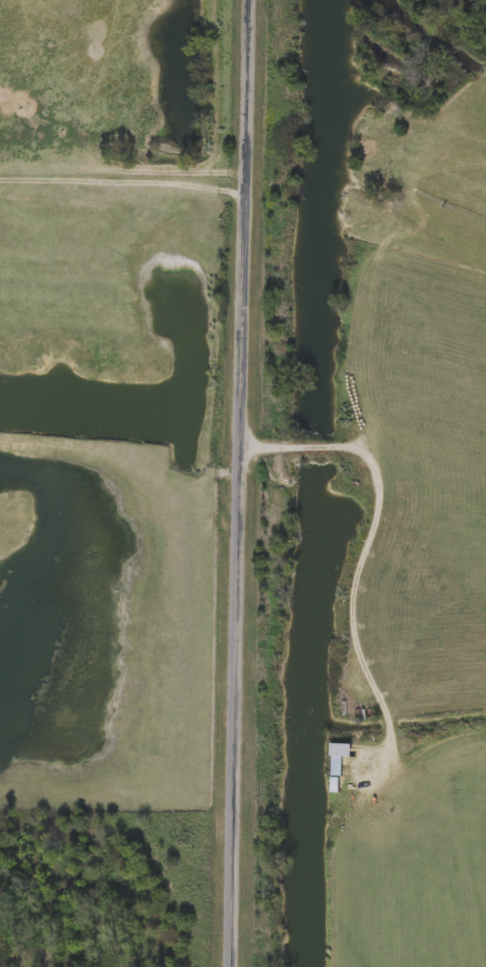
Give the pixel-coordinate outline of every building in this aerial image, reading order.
[(333,774),(333,741),(353,741),(353,754),(344,754),(344,774),(333,774)] [(333,789),(333,777),(342,777),(342,789),(333,789)]
